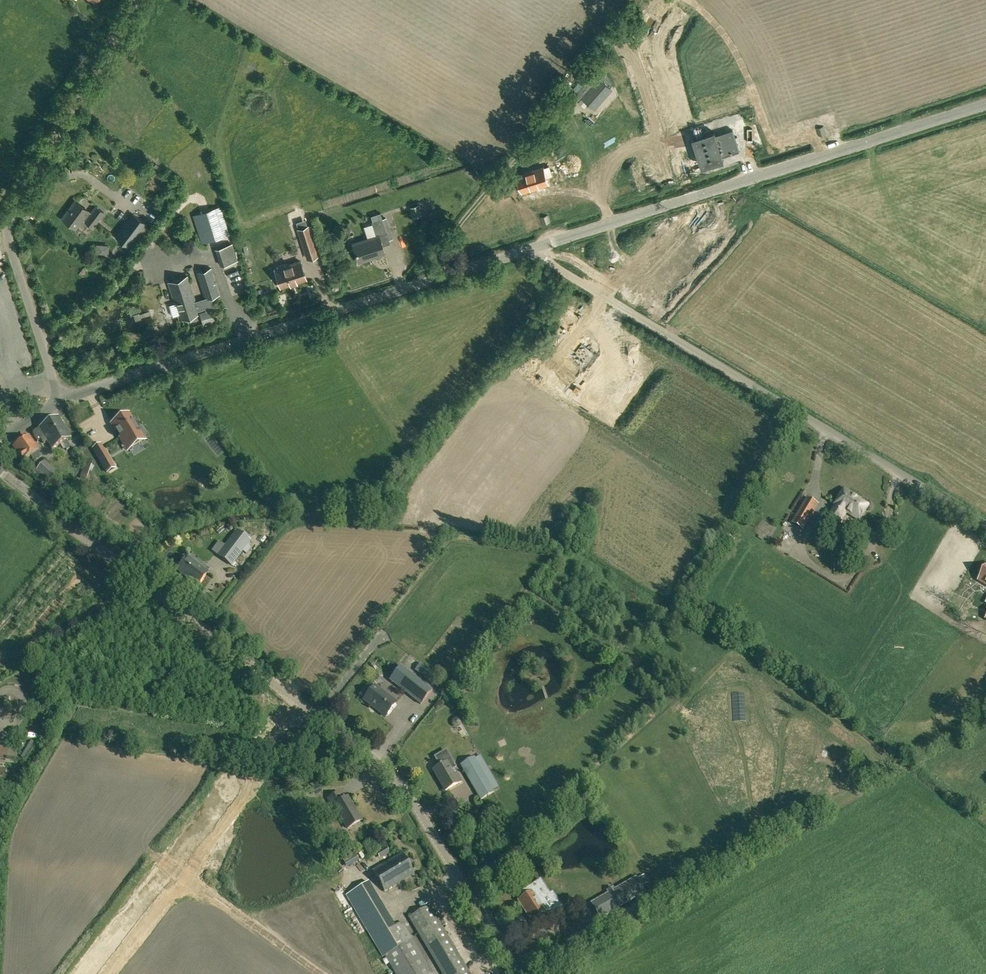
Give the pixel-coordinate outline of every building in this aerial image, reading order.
[(574,89),(577,92),(587,81),(583,78),(574,89)] [(583,98),(594,108),(611,88),(600,78),(583,98)] [(588,81),(578,92),(576,94),(581,98),(592,85),(588,81)] [(700,97),(706,96),(703,86),(698,87),(700,97)] [(847,110),(838,113),(840,120),(849,117),(847,110)] [(850,118),(840,121),(842,126),(852,123),(850,118)] [(816,127),(818,135),(826,133),(824,125),(816,127)] [(714,132),(693,139),(702,167),(724,160),(722,157),(740,151),(733,130),(716,135),(714,132)] [(542,166),(516,174),(522,190),(547,182),(545,175),(551,173),(548,164),(542,166)] [(75,201),(62,218),(76,228),(82,219),(93,227),(104,212),(96,206),(91,212),(75,201)] [(421,214),(418,204),(411,207),(414,217),(421,214)] [(134,214),(117,236),(128,245),(145,223),(134,214)] [(548,214),(540,217),(542,225),(551,222),(548,214)] [(385,253),(382,244),(379,235),(387,233),(383,219),(372,222),(376,236),(362,240),(353,244),(359,262),(385,253)] [(144,224),(137,233),(143,237),(149,228),(144,224)] [(298,229),(305,249),(314,246),(307,226),(298,229)] [(237,251),(219,256),(222,265),(239,260),(237,251)] [(275,269),(281,287),(306,279),(300,261),(285,266),(284,264),(278,266),(278,268),(275,269)] [(197,310),(206,307),(207,310),(214,307),(211,297),(220,294),(211,268),(197,272),(205,298),(196,301),(188,276),(168,282),(175,302),(177,301),(182,319),(198,314),(197,310)] [(125,445),(140,436),(135,429),(137,427),(129,414),(112,424),(125,445)] [(71,448),(66,440),(70,438),(58,417),(34,432),(34,434),(37,439),(41,437),(44,443),(48,441),(52,448),(62,443),(67,450),(71,448)] [(38,451),(29,437),(13,448),(22,462),(31,456),(34,461),(41,456),(38,451)] [(74,458),(76,460),(80,458),(82,456),(77,448),(74,451),(71,452),(74,458)] [(106,454),(99,458),(107,472),(114,468),(106,454)] [(80,478),(89,481),(95,462),(87,459),(80,478)] [(44,461),(36,470),(50,482),(58,473),(44,461)] [(76,495),(82,497),(86,484),(81,482),(76,495)] [(829,517),(836,522),(839,524),(847,512),(859,520),(868,505),(856,497),(856,496),(844,489),(835,504),(836,505),(829,517)] [(793,523),(803,529),(818,504),(808,498),(793,523)] [(256,539),(262,544),(269,536),(268,536),(270,533),(265,529),(263,531),(262,531),(256,539)] [(237,531),(218,555),(231,565),(250,541),(237,531)] [(188,556),(177,570),(186,577),(187,575),(198,583),(197,585),(208,572),(188,556)] [(835,559),(835,571),(845,571),(845,559),(835,559)] [(436,675),(420,663),(414,671),(430,683),(436,675)] [(432,690),(401,666),(390,680),(421,704),(432,690)] [(396,703),(375,686),(364,699),(386,716),(396,703)] [(455,775),(451,769),(455,767),(446,752),(436,757),(440,765),(439,766),(433,770),(445,791),(463,781),(458,773),(455,775)] [(481,800),(494,792),(474,757),(460,765),(481,800)] [(483,771),(493,790),(499,787),(488,768),(483,771)] [(348,828),(362,820),(348,797),(343,800),(339,793),(328,799),(333,806),(334,805),(348,828)] [(567,813),(562,817),(566,821),(570,818),(567,813)] [(377,855),(379,859),(388,854),(386,849),(377,855)] [(373,871),(385,891),(414,873),(402,854),(373,871)] [(636,877),(591,903),(600,917),(644,892),(636,877)] [(418,950),(401,922),(396,925),(395,924),(394,924),(368,882),(346,895),(394,973),(433,973),(418,950)] [(540,921),(548,916),(546,912),(550,909),(543,899),(547,896),(541,886),(536,888),(534,884),(521,892),(524,897),(518,901),(531,921),(538,917),(540,921)] [(644,900),(625,911),(630,920),(650,909),(644,900)] [(443,973),(470,973),(430,905),(409,918),(443,973)]
